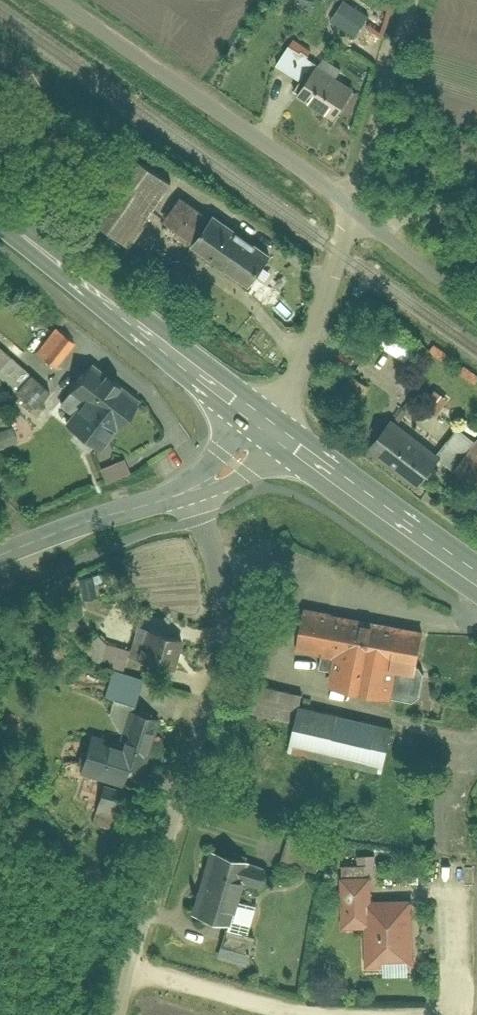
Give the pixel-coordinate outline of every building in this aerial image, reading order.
[(351,6),(328,42),(347,54),(371,18),(351,6)] [(286,45),(272,67),(300,85),(314,62),(286,45)] [(311,73),(295,99),(332,122),(348,95),(311,73)] [(78,218),(126,249),(169,184),(120,152),(78,218)] [(169,225),(198,244),(193,251),(248,287),(271,252),(216,216),(213,221),(184,202),(169,225)] [(35,359),(53,372),(71,347),(53,334),(35,359)] [(31,410),(46,393),(0,353),(0,382),(31,410)] [(67,417),(61,426),(95,448),(101,439),(108,444),(136,401),(84,367),(56,410),(67,417)] [(423,411),(432,418),(443,403),(433,396),(423,411)] [(436,461),(448,470),(473,488),(476,483),(476,469),(461,457),(473,439),(455,426),(436,453),(387,419),(365,451),(417,487),(436,461)] [(141,429),(131,437),(138,445),(148,437),(141,429)] [(122,460),(99,470),(106,485),(128,475),(122,460)] [(426,675),(414,663),(424,618),(308,593),(295,650),(332,658),(325,690),(384,703),(386,692),(421,700),(426,675)] [(127,668),(168,679),(178,642),(137,631),(127,668)] [(107,705),(131,713),(141,683),(116,675),(107,705)] [(235,680),(229,706),(286,720),(292,694),(235,680)] [(296,705),(287,754),(381,772),(390,723),(296,705)] [(124,713),(112,748),(86,740),(74,776),(135,795),(158,724),(124,713)] [(263,877),(243,870),(245,864),(207,851),(185,917),(222,929),(246,937),(255,908),(233,901),(239,885),(259,892),(263,877)] [(338,880),(339,929),(363,928),(364,972),(410,971),(409,901),(368,901),(368,880),(338,880)]
